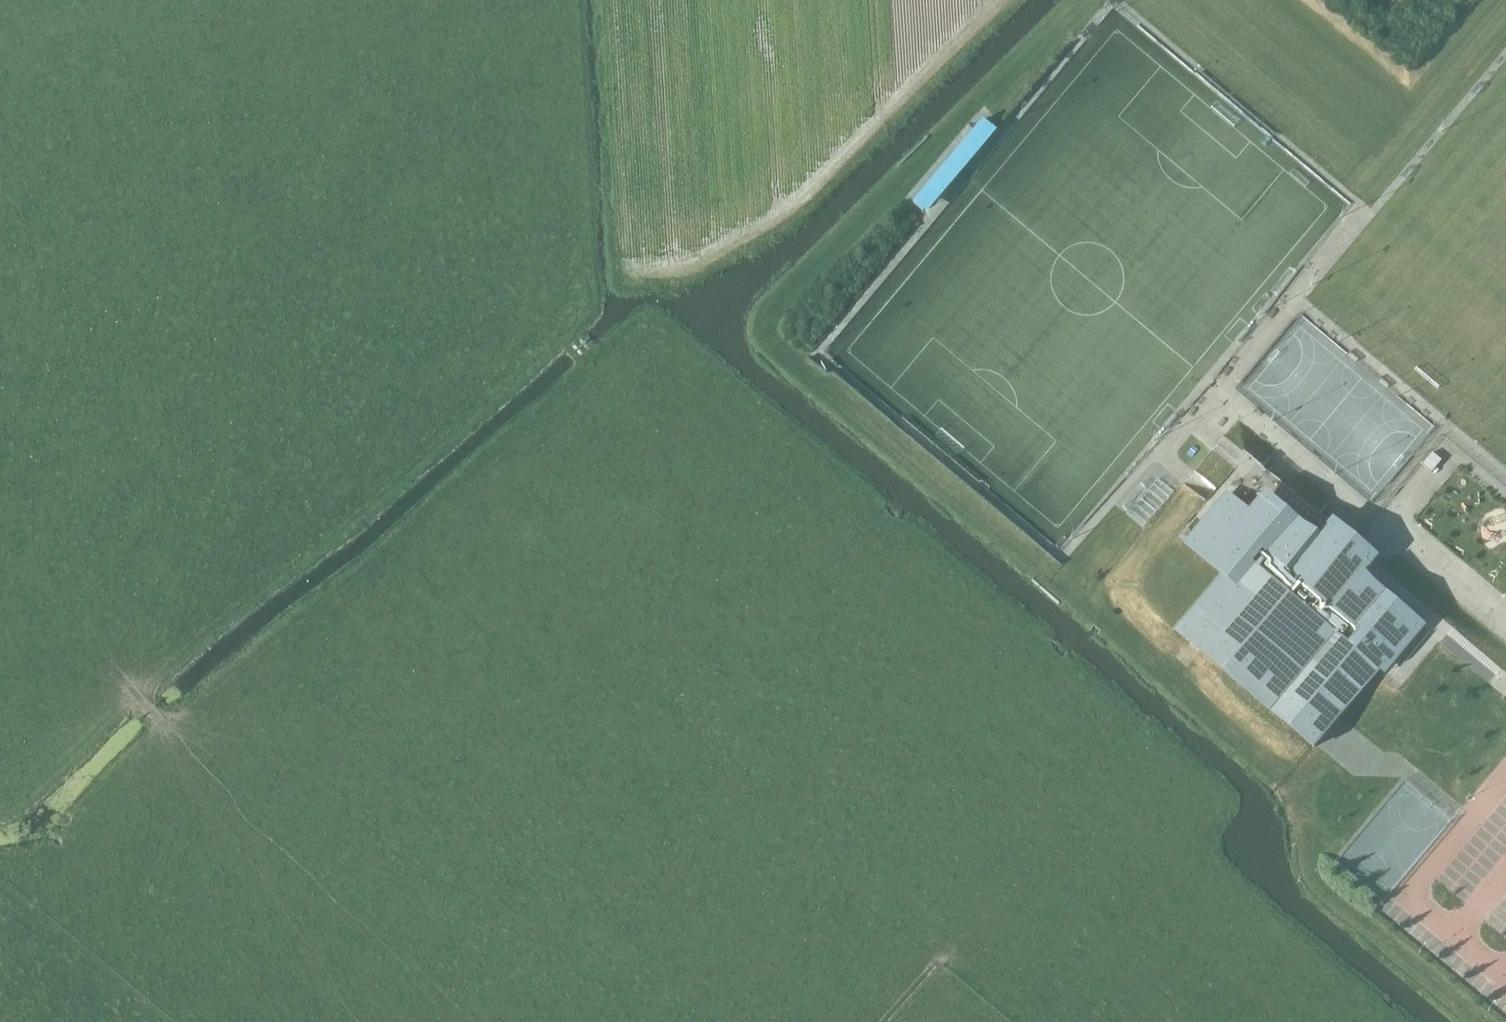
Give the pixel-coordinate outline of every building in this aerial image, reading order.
[(1176,630),(1175,630),(1188,641),(1201,652),(1225,672),(1294,730),(1310,743),(1312,745),(1315,748),(1317,745),(1342,716),(1378,672),(1389,682),(1430,633),(1422,626),(1406,613),(1391,601),(1374,586),(1387,571),(1375,562),(1352,543),(1256,462),(1187,544),(1223,574),(1176,630)] [(1389,891),(1457,800),(1407,763),(1339,853),(1389,891)]
